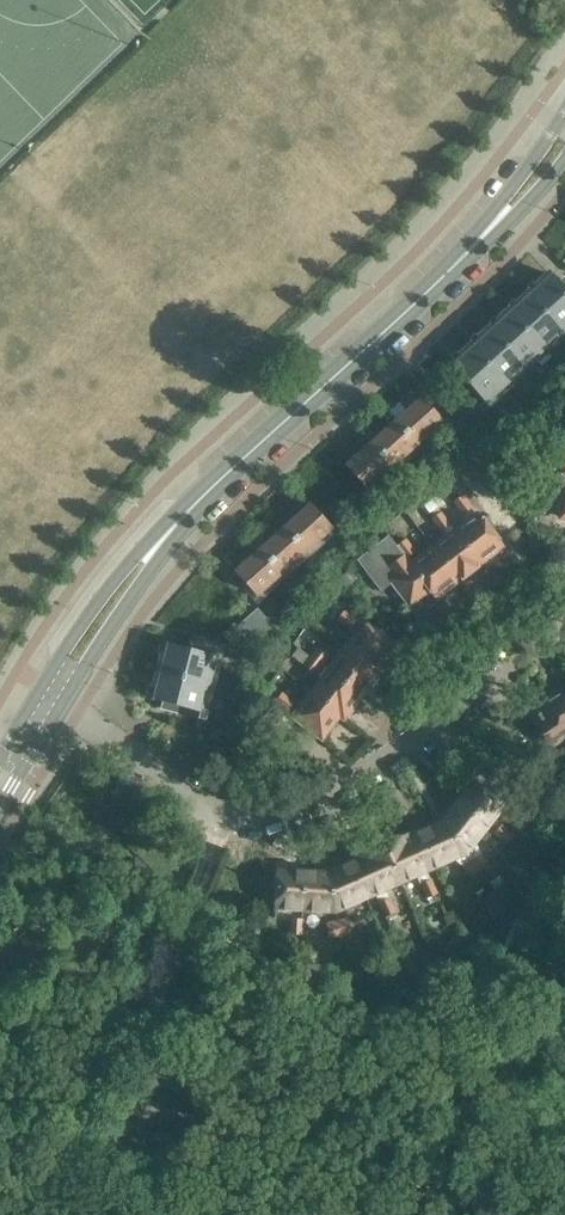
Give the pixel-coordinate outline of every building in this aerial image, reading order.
[(548,273),(529,291),(564,330),(564,280),(560,285),(548,273)] [(529,291),(510,308),(549,352),(564,337),(564,330),(529,291)] [(549,352),(510,308),(491,326),(530,369),(549,352)] [(530,369),(491,326),(472,343),(511,386),(530,369)] [(511,386),(472,343),(451,362),(490,405),(511,386)] [(555,379),(549,373),(540,381),(546,387),(555,379)] [(540,381),(531,389),(537,395),(546,387),(540,381)] [(393,420),(416,444),(441,422),(418,397),(393,420)] [(517,401),(508,410),(514,416),(523,408),(517,401)] [(474,404),(453,424),(472,445),(493,425),(474,404)] [(369,442),(391,467),(416,444),(393,420),(369,442)] [(391,467),(369,442),(344,464),(366,489),(391,467)] [(512,507),(484,468),(464,483),(491,521),(512,507)] [(456,530),(479,561),(501,544),(477,514),(473,507),(474,507),(464,494),(454,502),(464,515),(464,514),(469,521),(456,530)] [(282,528),(305,552),(329,529),(307,505),(282,528)] [(433,548),(457,577),(458,579),(480,562),(479,561),(456,530),(442,510),(432,518),(448,537),(433,548)] [(282,528),(258,550),(281,573),(305,552),(282,528)] [(429,586),(411,564),(410,561),(399,544),(390,533),(356,559),(382,592),(395,582),(409,601),(429,586)] [(399,544),(409,557),(417,550),(408,537),(399,544)] [(457,577),(433,548),(411,564),(429,586),(435,594),(457,577)] [(281,573),(258,550),(234,571),(256,596),(281,573)] [(254,648),(275,629),(256,608),(235,628),(254,648)] [(336,620),(348,629),(356,618),(344,609),(336,620)] [(345,647),(372,668),(390,644),(363,624),(345,647)] [(293,643),(310,655),(316,648),(299,635),(293,643)] [(202,639),(190,636),(188,645),(199,648),(202,639)] [(213,642),(202,639),(199,648),(211,651),(213,642)] [(225,645),(213,642),(211,651),(223,654),(225,645)] [(221,659),(167,644),(166,647),(170,648),(169,654),(163,655),(161,654),(157,670),(214,686),(221,659)] [(311,692),(338,712),(339,711),(343,714),(360,692),(329,669),(324,665),(310,655),(299,646),(293,654),(316,673),(316,674),(322,678),(311,692)] [(310,655),(324,665),(330,656),(317,646),(310,655)] [(329,669),(360,692),(376,671),(372,668),(345,647),(329,669)] [(214,686),(157,670),(153,686),(155,686),(159,689),(157,696),(154,695),(153,697),(167,701),(165,709),(205,720),(214,686)] [(564,712),(564,688),(554,695),(564,712)] [(338,712),(311,692),(293,715),(287,711),(294,702),(282,693),(267,712),(286,727),(294,716),(320,736),(338,712)] [(554,695),(534,708),(541,719),(536,722),(550,745),(538,752),(552,774),(564,765),(564,747),(559,738),(564,734),(564,712),(554,695)] [(221,731),(212,728),(209,740),(219,742),(221,731)] [(456,801),(484,826),(503,803),(473,780),(456,801)] [(441,821),(481,873),(482,873),(492,888),(501,881),(491,866),(492,866),(481,852),(475,838),(484,826),(456,801),(441,821)] [(440,822),(413,834),(427,869),(454,857),(464,865),(474,879),(481,873),(441,821),(440,822)] [(501,824),(493,834),(506,844),(514,834),(501,824)] [(413,834),(384,847),(398,882),(417,874),(427,897),(439,892),(432,878),(431,878),(427,869),(413,834)] [(384,847),(360,858),(376,892),(380,901),(379,902),(385,916),(386,916),(389,922),(399,917),(396,911),(397,910),(391,896),(390,897),(386,887),(398,882),(384,847)] [(329,872),(335,910),(376,892),(360,858),(329,872)] [(304,908),(305,870),(276,869),(274,907),(292,908),(292,917),(291,917),(290,944),(302,944),(304,918),(303,918),(304,908)] [(304,908),(335,910),(329,872),(305,870),(304,908)] [(527,894),(511,875),(497,887),(514,906),(527,894)] [(512,907),(496,889),(480,903),(496,921),(512,907)] [(337,920),(341,937),(351,935),(347,918),(337,920)] [(341,937),(337,920),(327,922),(333,955),(343,953),(340,937),(341,937)]
